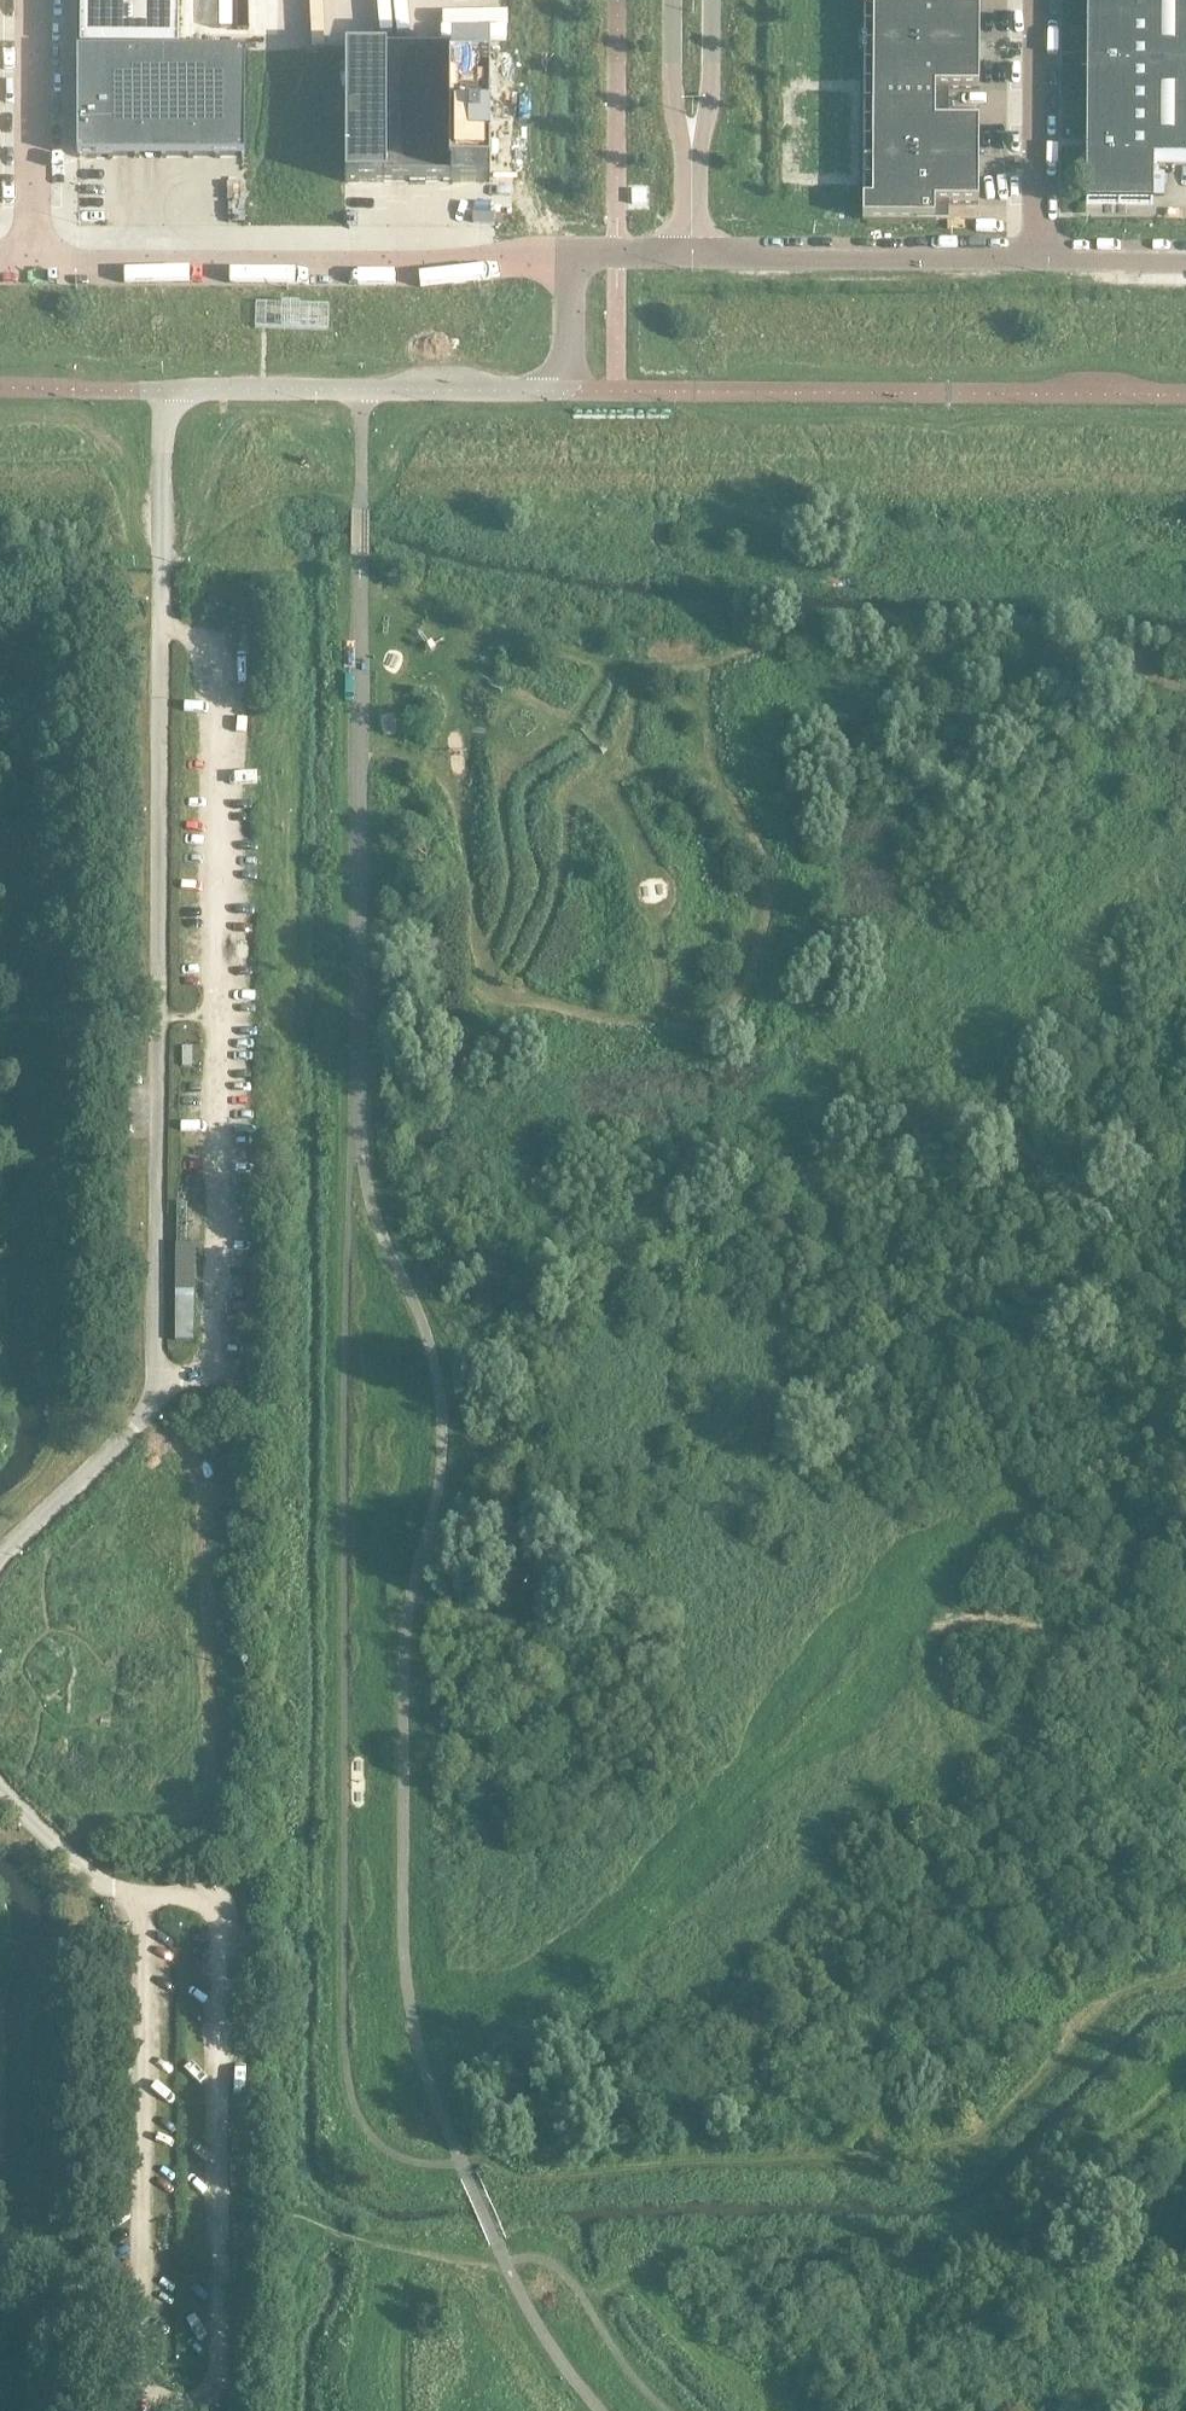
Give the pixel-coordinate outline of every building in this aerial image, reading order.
[(179,0),(80,0),(80,51),(178,52),(179,0)] [(979,7),(950,7),(950,0),(863,0),(863,48),(979,48),(979,7)] [(1087,69),(1185,70),(1185,0),(1087,0),(1087,69)] [(979,89),(979,58),(979,48),(863,48),(863,106),(933,106),(933,89),(979,89)] [(178,52),(80,51),(79,156),(247,158),(248,53),(178,52)] [(491,53),(346,53),(346,184),(491,184),(491,53)] [(1087,69),(1086,204),(1152,204),(1153,161),(1185,162),(1185,70),(1087,69)] [(979,163),(979,122),(933,122),(933,106),(863,106),(863,163),(979,163)] [(978,204),(979,173),(979,163),(863,163),(862,220),(931,221),(931,222),(948,222),(948,204),(978,204)] [(194,1340),(194,1244),(175,1244),(175,1340),(194,1340)]
